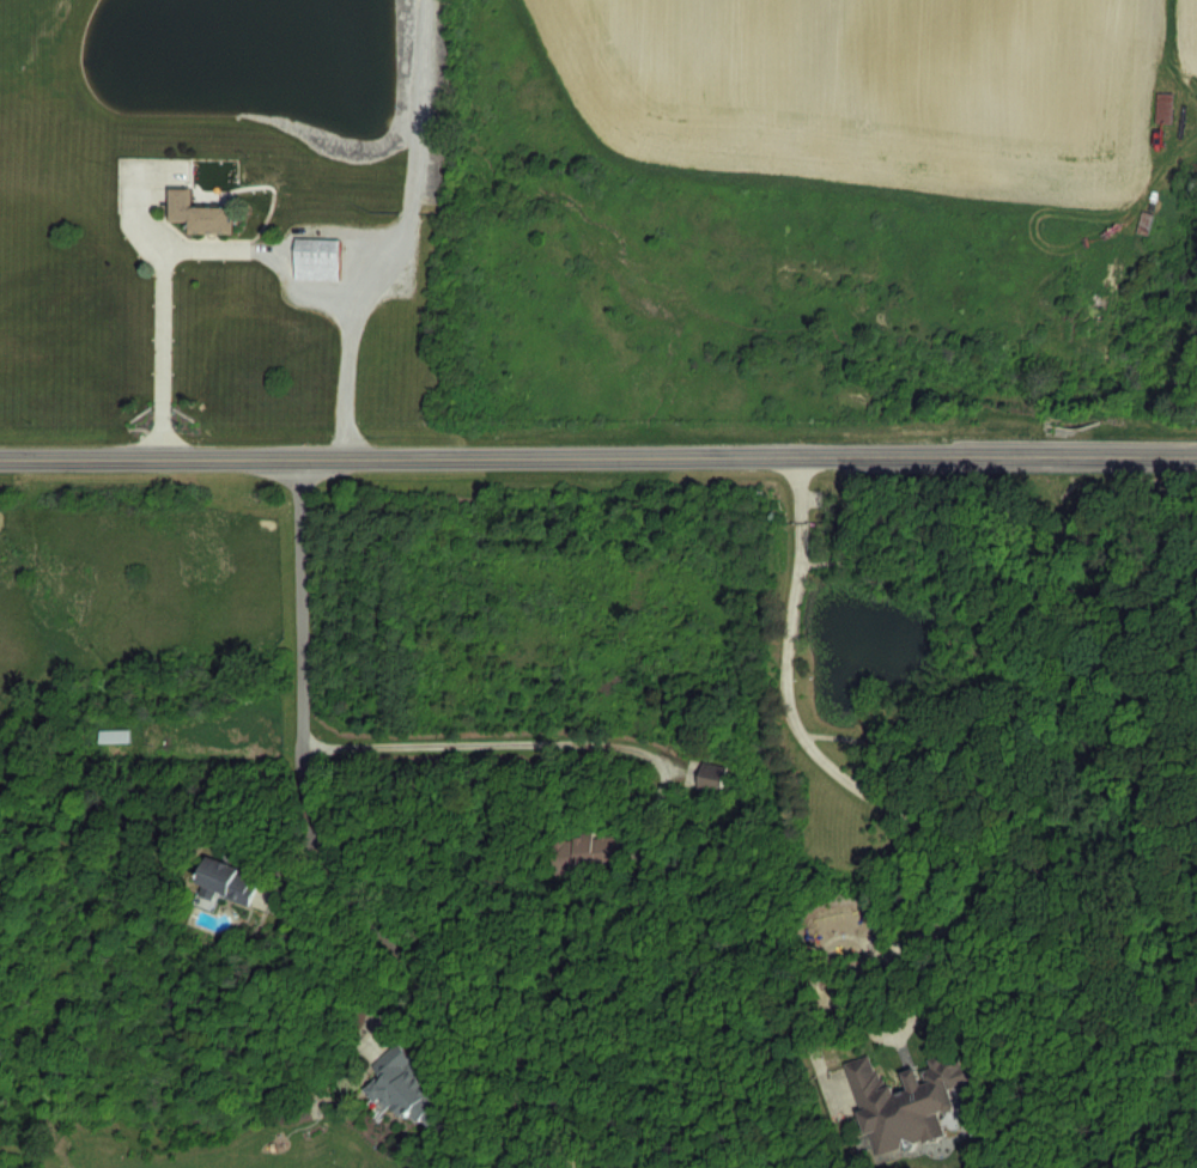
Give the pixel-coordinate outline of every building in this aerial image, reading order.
[(1173,92),(1156,92),(1155,123),(1173,124),(1173,92)] [(191,208),(191,190),(170,190),(170,222),(190,221),(190,234),(232,233),(231,208),(191,208)] [(341,281),(341,240),(296,240),(296,281),(341,281)] [(99,729),(99,741),(130,741),(130,729),(99,729)] [(697,790),(722,793),(726,766),(701,762),(697,790)] [(554,837),(554,869),(616,867),(615,835),(554,837)] [(248,905),(259,874),(207,857),(197,887),(248,905)] [(371,1064),(381,1076),(367,1088),(384,1109),(392,1102),(404,1116),(414,1108),(427,1124),(442,1112),(430,1097),(439,1090),(399,1041),(371,1064)] [(872,1153),(944,1135),(938,1112),(954,1108),(949,1086),(963,1083),(955,1051),(927,1058),(929,1066),(903,1072),(907,1089),(895,1092),(892,1083),(880,1086),(873,1055),(849,1061),(872,1153)]
